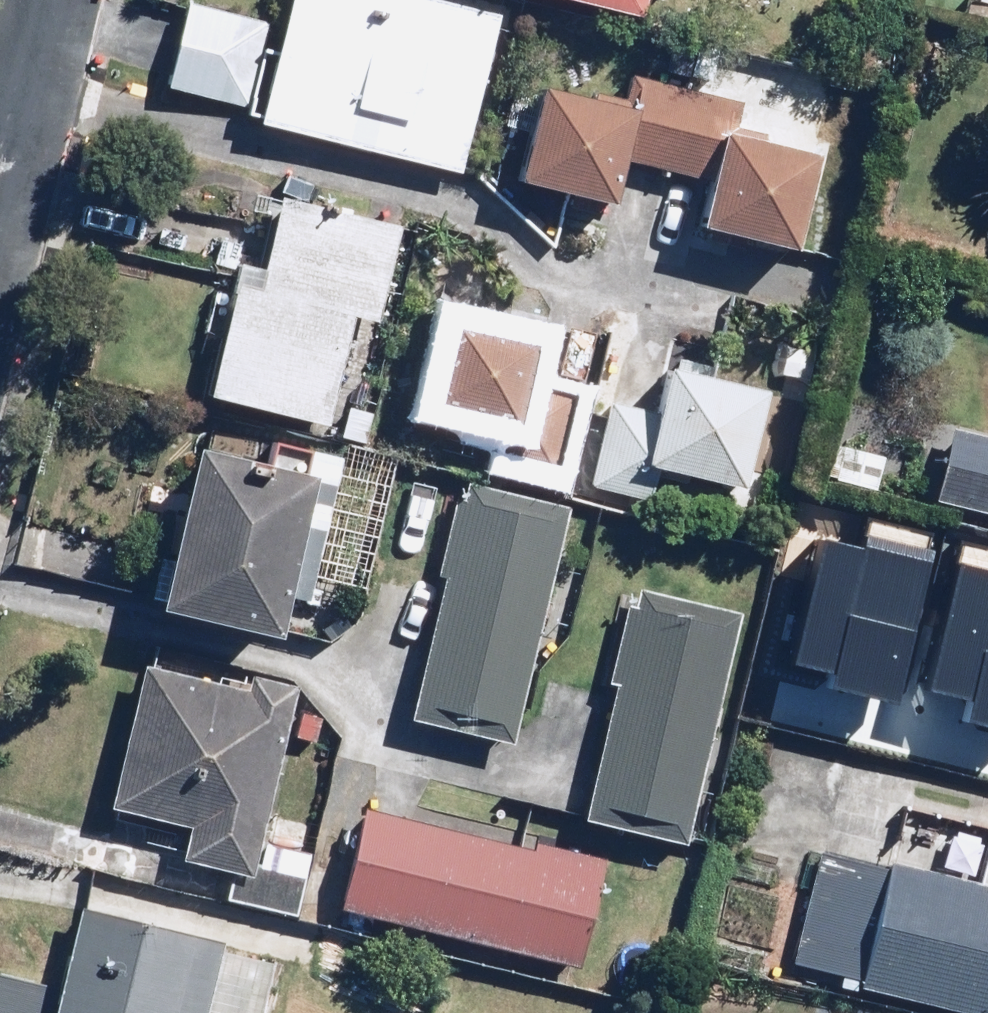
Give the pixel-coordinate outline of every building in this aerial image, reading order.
[(470,0),(295,0),(265,118),(469,170),(509,10),(470,0)] [(652,14),(655,0),(581,0),(652,14)] [(270,20),(190,1),(169,87),(249,107),(270,20)] [(640,98),(550,78),(528,177),(627,199),(637,155),(719,173),(708,222),(806,244),(827,152),(733,132),(742,90),(646,69),(640,98)] [(235,277),(214,400),(335,421),(354,311),(383,316),(401,214),(273,192),(258,281),(235,277)] [(543,377),(552,334),(454,313),(435,404),(513,420),(505,456),(565,468),(582,385),(543,377)] [(609,395),(592,484),(657,496),(663,463),(754,480),(772,380),(673,361),(664,405),(609,395)] [(956,423),(939,493),(987,505),(987,430),(956,423)] [(325,471),(208,447),(187,553),(163,548),(152,601),(293,630),(325,471)] [(567,504),(463,484),(420,715),(523,734),(567,504)] [(739,624),(632,603),(590,816),(696,837),(739,624)] [(986,614),(963,726),(987,731),(987,614),(986,614)] [(251,682),(146,662),(118,808),(195,823),(187,861),(236,871),(231,896),(300,911),(314,853),(267,842),(298,680),(253,672),(251,682)] [(607,859),(364,809),(343,912),(586,962),(607,859)] [(797,961),(866,977),(864,986),(978,1012),(987,1012),(987,844),(980,879),(896,859),(894,866),(823,850),(797,961)] [(285,950),(87,902),(66,988),(0,972),(0,1012),(270,1012),(285,950)]
